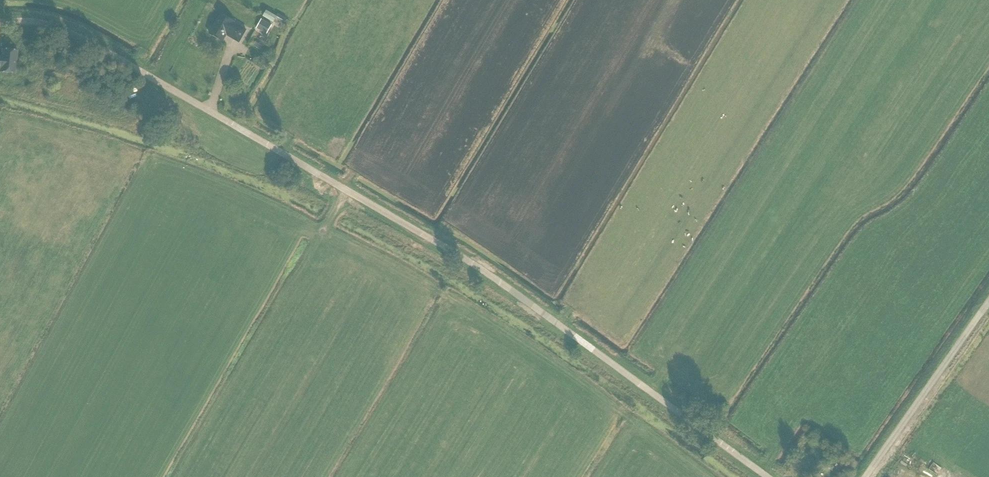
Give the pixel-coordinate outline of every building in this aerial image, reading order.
[(277,16),(266,10),(263,16),(273,22),(277,16)] [(239,42),(246,30),(234,22),(234,21),(221,14),(210,33),(223,41),(226,35),(239,42)] [(267,34),(273,25),(262,18),(256,28),(267,34)] [(0,68),(0,70),(0,71),(15,73),(17,51),(2,49),(1,56),(0,55),(0,68)]
